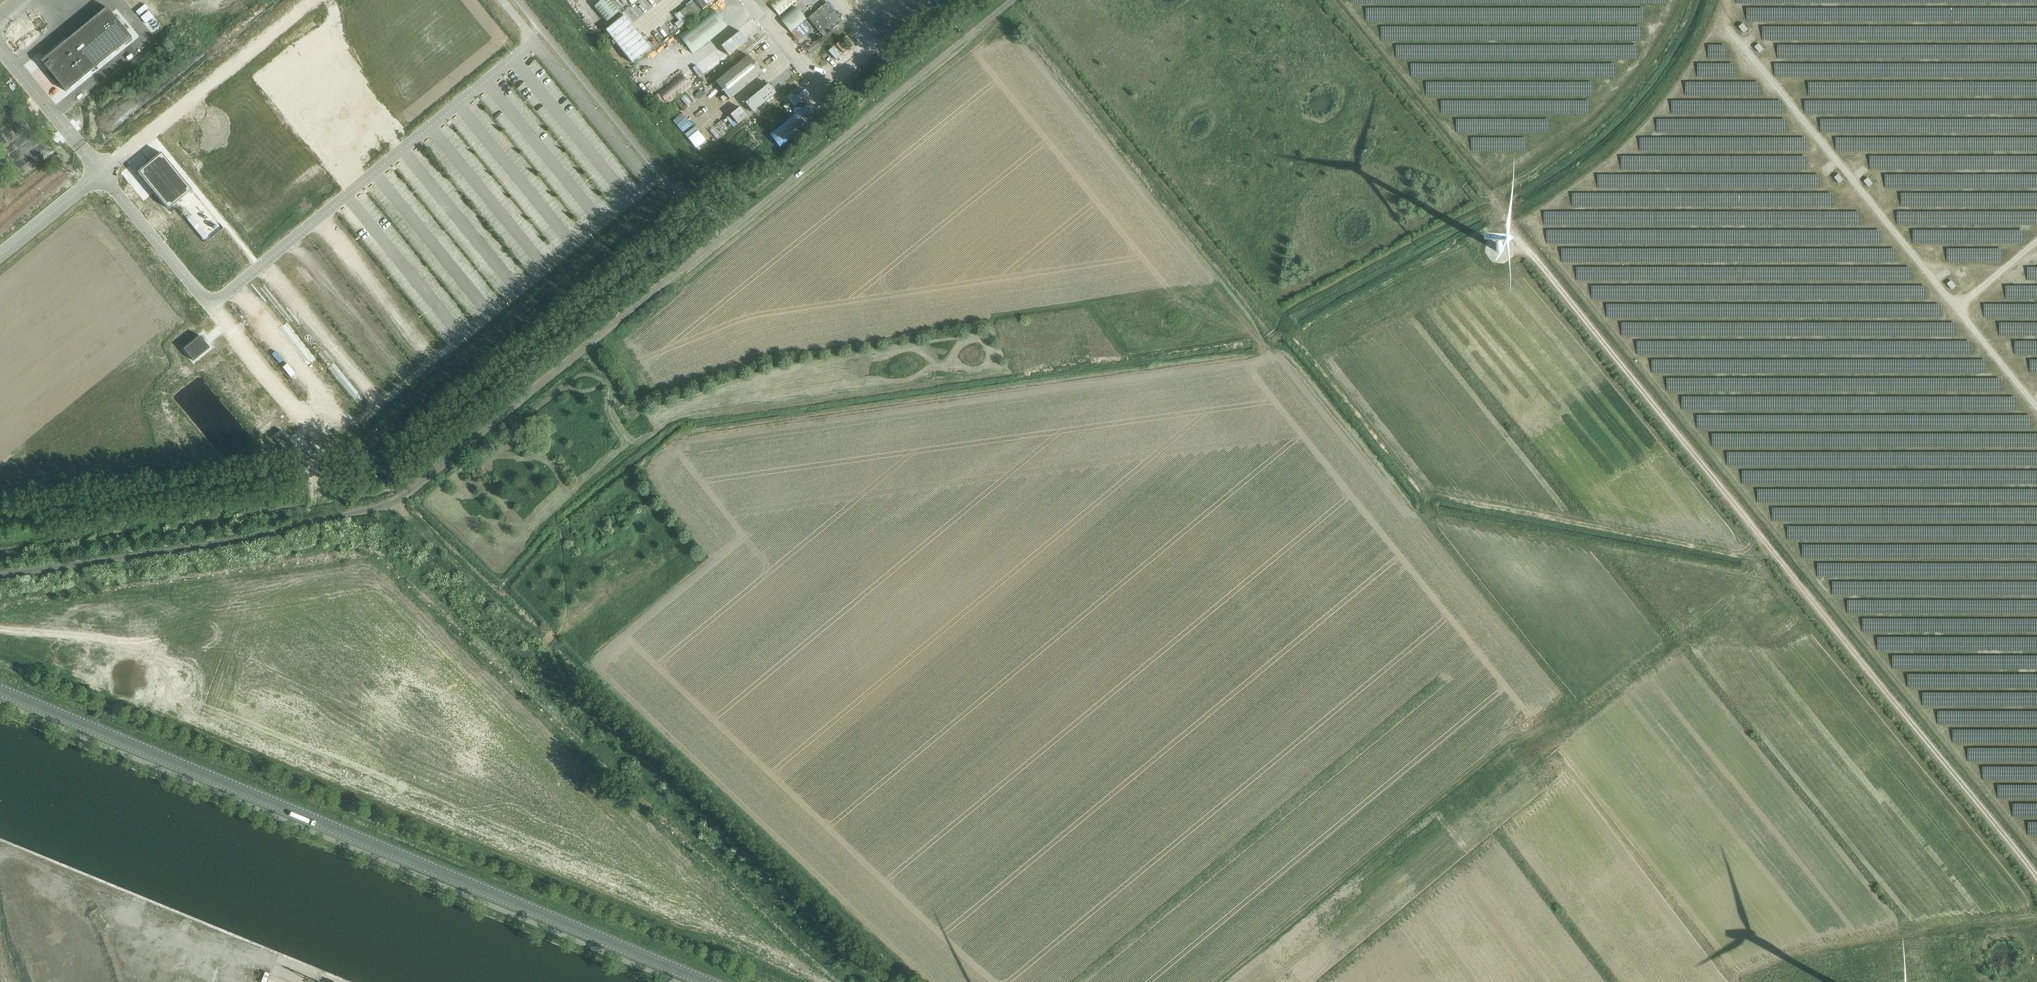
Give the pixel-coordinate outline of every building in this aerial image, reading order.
[(609,0),(602,0),(594,7),(607,22),(619,12),(609,0)] [(705,11),(704,8),(716,0),(693,0),(675,12),(681,21),(677,23),(680,28),(705,11)] [(769,5),(779,16),(798,0),(775,0),(769,5)] [(841,18),(826,1),(807,18),(823,35),(841,18)] [(725,8),(730,14),(738,8),(733,2),(725,8)] [(109,8),(43,62),(68,92),(134,38),(109,8)] [(796,8),(781,21),(790,33),(806,20),(796,8)] [(727,27),(713,10),(679,37),(693,54),(727,27)] [(896,36),(881,17),(874,23),(890,41),(896,36)] [(805,38),(814,30),(806,21),(797,29),(805,38)] [(747,41),(740,31),(721,46),(728,55),(747,41)] [(847,36),(843,40),(850,48),(854,43),(847,36)] [(846,53),(850,49),(842,40),(838,44),(846,53)] [(838,59),(843,55),(835,46),(830,50),(838,59)] [(703,61),(712,70),(719,63),(710,54),(703,61)] [(748,55),(716,82),(730,99),(762,73),(748,55)] [(692,87),(682,75),(659,94),(668,106),(692,87)] [(775,93),(768,84),(745,103),(752,112),(775,93)] [(704,89),(697,92),(700,98),(706,95),(704,89)] [(809,94),(805,90),(790,102),(794,107),(809,94)] [(771,133),(780,145),(815,117),(805,106),(771,133)] [(741,110),(727,121),(734,130),(748,119),(741,110)] [(684,112),(674,120),(691,140),(701,131),(684,112)] [(702,149),(709,143),(707,140),(699,146),(702,149)] [(191,190),(161,153),(138,172),(168,209),(191,190)] [(1496,248),(1496,249),(1496,250),(1496,251),(1497,252),(1498,253),(1499,253),(1500,253),(1501,253),(1502,253),(1503,252),(1504,251),(1504,250),(1504,249),(1504,248),(1504,247),(1503,247),(1503,246),(1502,245),(1501,245),(1500,245),(1499,245),(1498,245),(1497,246),(1497,247),(1496,247),(1496,248)] [(210,348),(200,336),(184,349),(194,361),(210,348)]
